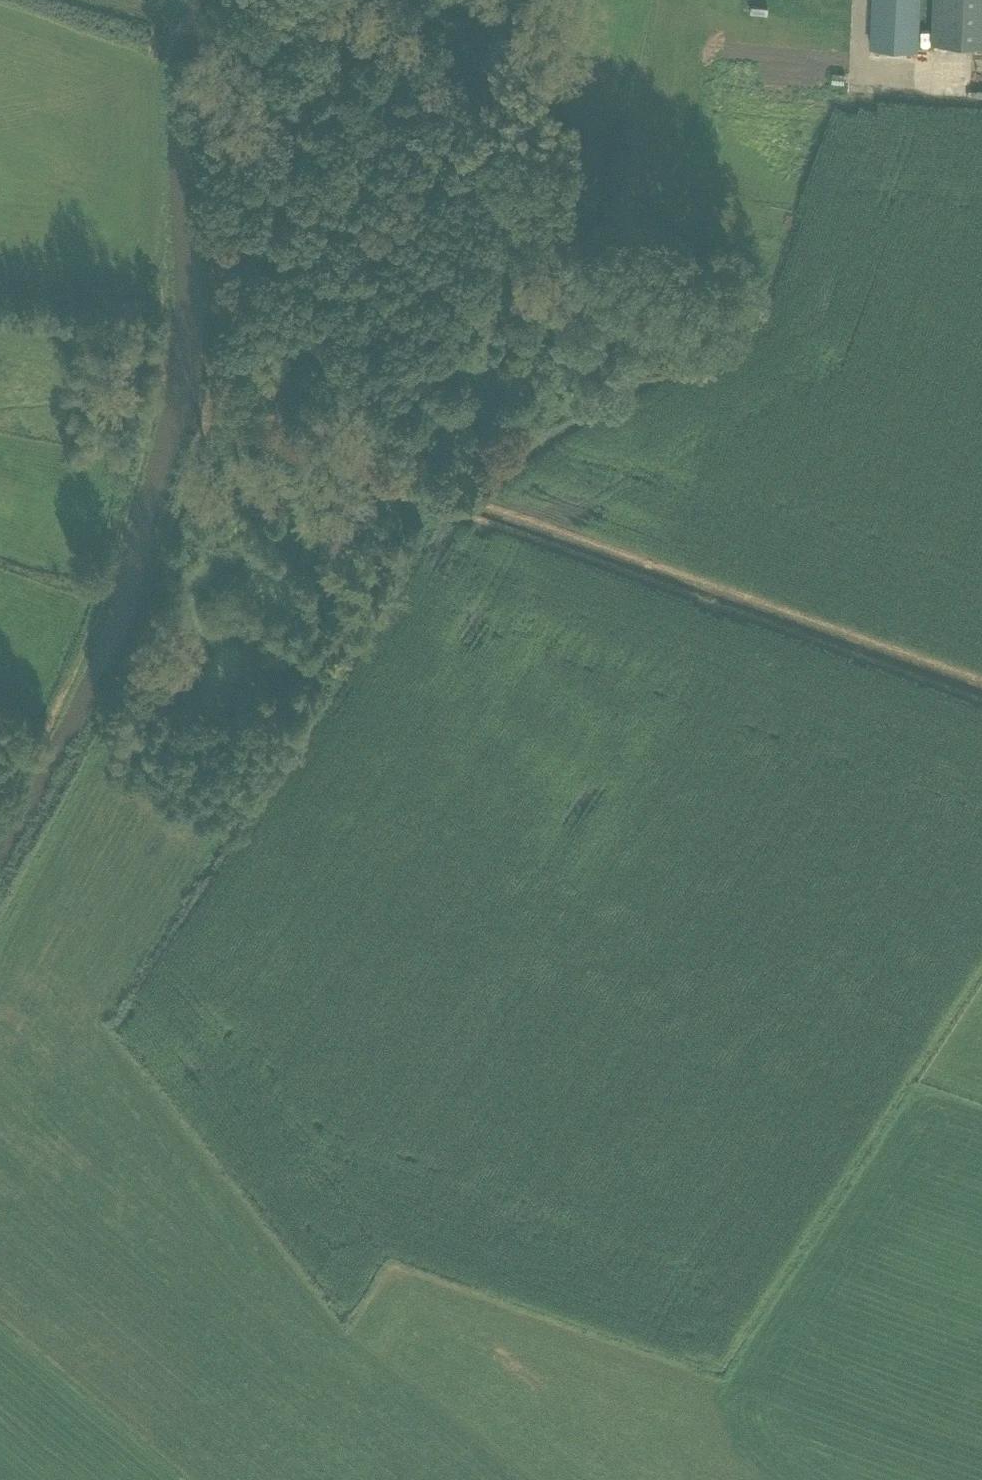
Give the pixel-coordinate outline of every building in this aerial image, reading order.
[(916,49),(919,0),(873,0),(871,47),(916,49)] [(934,43),(981,45),(981,0),(936,0),(934,43)]
